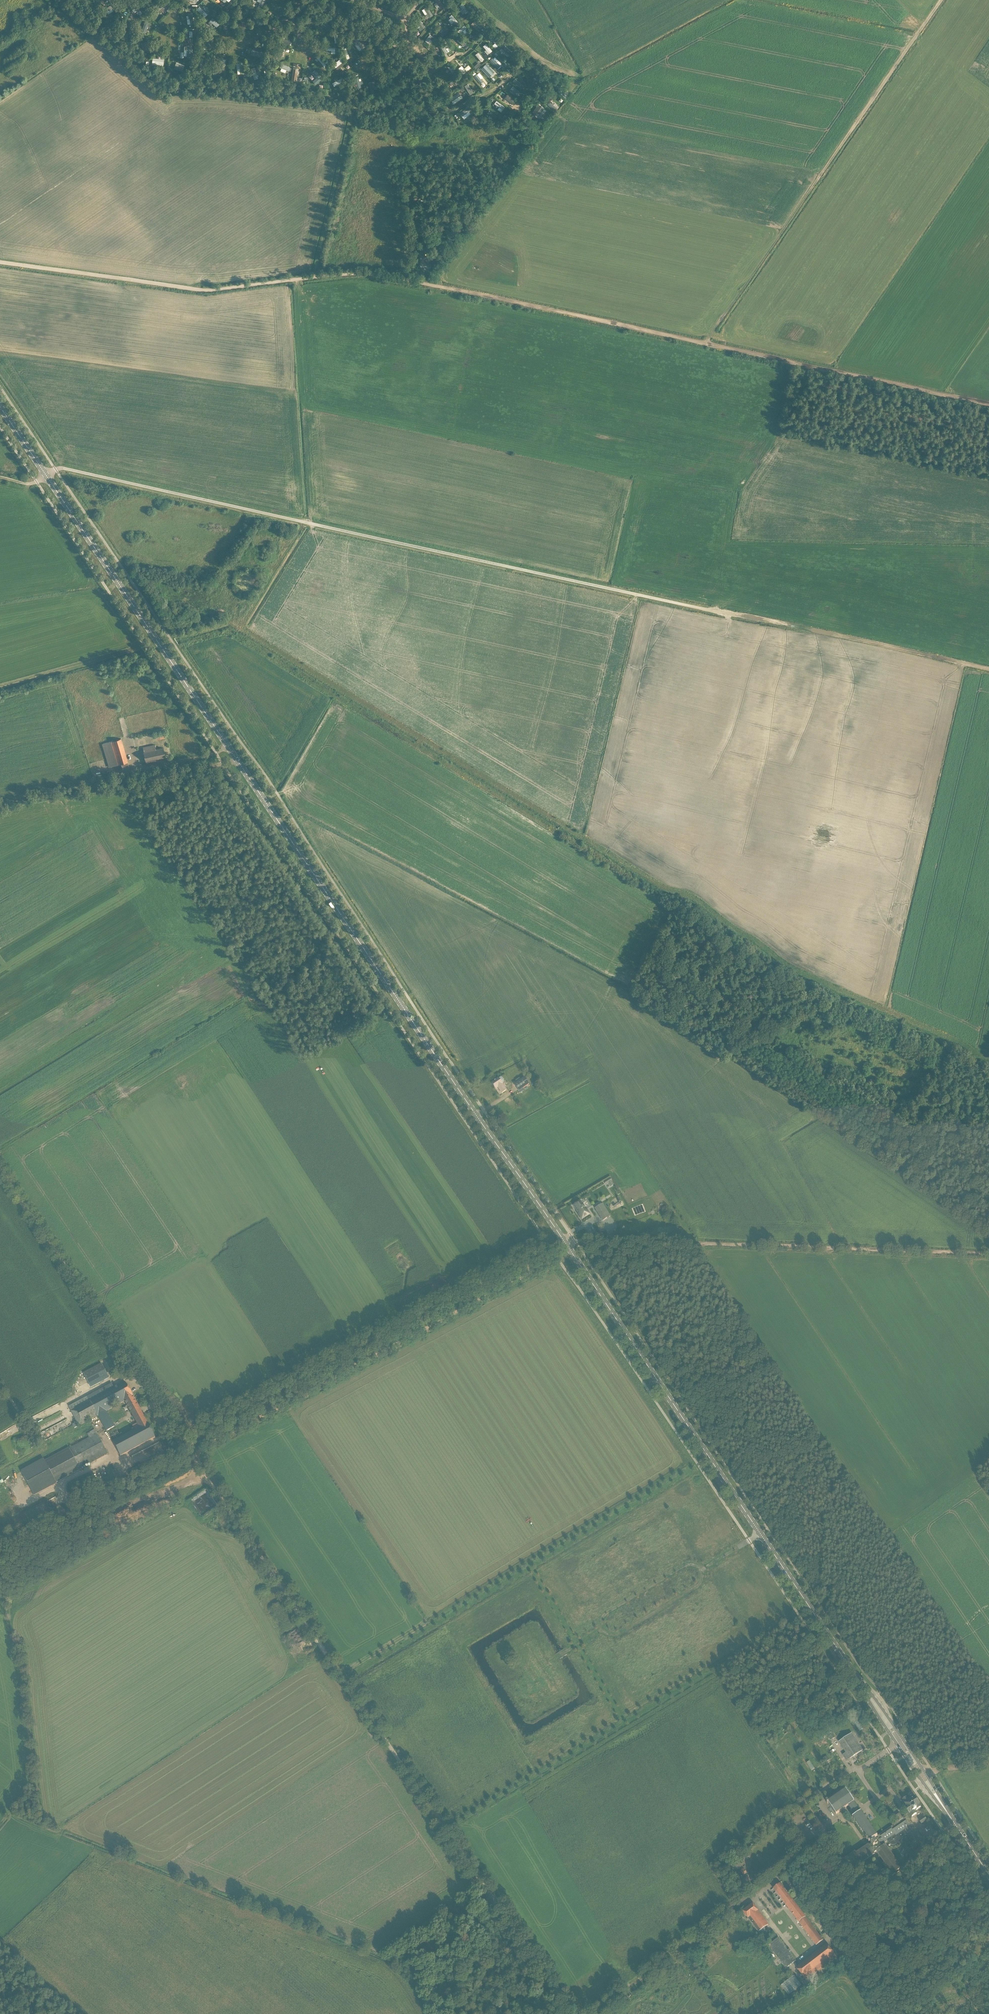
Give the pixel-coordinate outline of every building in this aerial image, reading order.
[(431,3),(435,9),(441,5),(438,0),(433,0),(433,1),(431,3)] [(103,9),(107,13),(113,7),(110,3),(103,9)] [(460,3),(454,6),(460,15),(466,11),(460,3)] [(422,14),(424,18),(430,14),(424,5),(421,7),(424,13),(422,14)] [(276,12),(278,16),(285,10),(283,7),(276,12)] [(445,17),(450,22),(453,19),(448,13),(445,17)] [(319,22),(324,31),(330,29),(325,19),(319,22)] [(478,31),(481,28),(473,19),(470,22),(478,31)] [(419,21),(413,24),(417,30),(422,26),(419,21)] [(441,37),(448,30),(443,25),(436,32),(441,37)] [(492,48),(498,43),(490,35),(487,38),(492,42),(489,45),(492,48)] [(350,40),(356,51),(362,47),(356,36),(350,40)] [(454,40),(459,47),(463,44),(458,37),(454,40)] [(482,43),(479,46),(483,50),(481,52),(484,55),(489,50),(482,43)] [(347,56),(351,54),(347,45),(342,48),(343,52),(344,51),(347,56)] [(501,46),(499,50),(507,55),(510,51),(501,46)] [(258,57),(260,52),(249,48),(247,54),(258,57)] [(317,55),(313,58),(321,67),(324,64),(317,55)] [(490,57),(486,60),(494,69),(498,65),(490,57)] [(333,68),(336,65),(338,67),(342,64),(338,58),(330,64),(333,68)] [(477,83),(481,79),(474,72),(470,76),(477,83)] [(344,80),(342,77),(332,82),(334,86),(336,84),(337,86),(340,85),(339,83),(344,80)] [(512,96),(515,98),(519,93),(511,86),(508,90),(513,94),(512,96)] [(456,92),(446,98),(450,104),(459,98),(456,92)] [(501,97),(511,105),(514,101),(504,93),(501,97)] [(493,100),(490,104),(495,107),(494,109),(498,112),(502,107),(493,100)] [(534,103),(529,112),(538,117),(544,108),(534,103)] [(464,106),(456,112),(460,119),(469,114),(464,106)] [(411,203),(418,198),(413,189),(405,194),(411,203)] [(437,258),(428,257),(422,257),(421,265),(421,263),(427,263),(427,265),(430,265),(431,261),(437,262),(437,263),(437,258)] [(103,743),(107,759),(110,767),(121,763),(122,768),(129,766),(121,738),(103,743)] [(155,744),(143,747),(147,765),(159,762),(158,758),(165,756),(163,747),(156,749),(155,744)] [(495,1081),(495,1080),(494,1081),(491,1083),(495,1089),(498,1087),(502,1093),(506,1090),(502,1084),(504,1082),(501,1077),(498,1079),(495,1081)] [(514,1085),(518,1091),(520,1093),(524,1090),(523,1088),(529,1084),(524,1078),(514,1085)] [(580,1201),(573,1206),(578,1214),(581,1220),(589,1215),(585,1209),(580,1201)] [(595,1209),(598,1213),(603,1220),(606,1218),(609,1216),(607,1213),(602,1204),(595,1209)] [(101,1364),(83,1373),(90,1388),(108,1378),(101,1364)] [(69,1407),(71,1411),(76,1421),(72,1426),(74,1429),(78,1426),(79,1426),(98,1416),(105,1428),(113,1424),(106,1411),(125,1401),(131,1413),(139,1408),(125,1382),(114,1388),(111,1384),(69,1407)] [(113,1424),(105,1428),(120,1456),(155,1438),(141,1412),(133,1416),(139,1427),(120,1437),(113,1424)] [(80,1469),(107,1454),(96,1434),(94,1430),(87,1434),(89,1438),(68,1449),(44,1462),(43,1459),(20,1471),(34,1496),(56,1484),(56,1483),(80,1470),(80,1469)] [(160,1439),(143,1448),(149,1459),(166,1451),(160,1439)] [(85,1475),(76,1480),(79,1486),(88,1481),(85,1475)] [(18,1504),(3,1510),(4,1513),(19,1507),(18,1504)] [(851,1733),(838,1742),(850,1759),(863,1750),(851,1733)] [(869,1842),(870,1841),(877,1836),(861,1812),(860,1812),(854,1802),(846,1790),(828,1802),(827,1802),(826,1802),(827,1804),(828,1804),(836,1814),(848,1806),(855,1816),(852,1818),(869,1842)] [(906,1808),(908,1811),(912,1816),(912,1817),(916,1814),(915,1811),(921,1807),(919,1805),(915,1798),(914,1798),(913,1796),(907,1799),(906,1797),(903,1800),(905,1804),(907,1807),(906,1808)] [(848,1869),(849,1868),(850,1869),(857,1864),(858,1865),(875,1854),(874,1853),(876,1851),(884,1863),(883,1864),(891,1877),(900,1871),(899,1869),(900,1869),(895,1862),(896,1861),(885,1844),(884,1844),(884,1843),(887,1841),(888,1842),(888,1843),(889,1844),(890,1845),(892,1845),(893,1845),(894,1845),(895,1845),(896,1845),(897,1844),(898,1843),(900,1840),(902,1838),(905,1836),(907,1835),(913,1843),(919,1839),(920,1841),(923,1838),(909,1818),(912,1816),(908,1811),(905,1813),(906,1814),(902,1817),(900,1815),(897,1818),(898,1820),(892,1824),(892,1825),(877,1836),(870,1841),(871,1844),(869,1846),(868,1845),(856,1853),(855,1851),(842,1860),(848,1869)] [(841,1876),(845,1873),(833,1855),(828,1858),(841,1876)] [(782,1887),(780,1883),(773,1889),(775,1892),(782,1887)] [(782,1887),(775,1892),(778,1895),(785,1890),(782,1887)] [(785,1890),(778,1895),(780,1898),(787,1893),(785,1890)] [(787,1893),(780,1898),(783,1901),(790,1896),(787,1893)] [(790,1896),(783,1901),(785,1905),(792,1899),(790,1896)] [(792,1899),(785,1905),(790,1911),(799,1923),(807,1934),(816,1945),(823,1940),(814,1929),(806,1917),(797,1906),(792,1899)] [(753,1904),(745,1910),(743,1912),(758,1932),(764,1927),(768,1925),(753,1904)] [(764,1927),(758,1932),(761,1936),(767,1932),(764,1927)] [(778,1937),(768,1945),(786,1968),(796,1961),(778,1937)] [(827,1945),(800,1966),(796,1969),(806,1981),(837,1957),(827,1945)]
